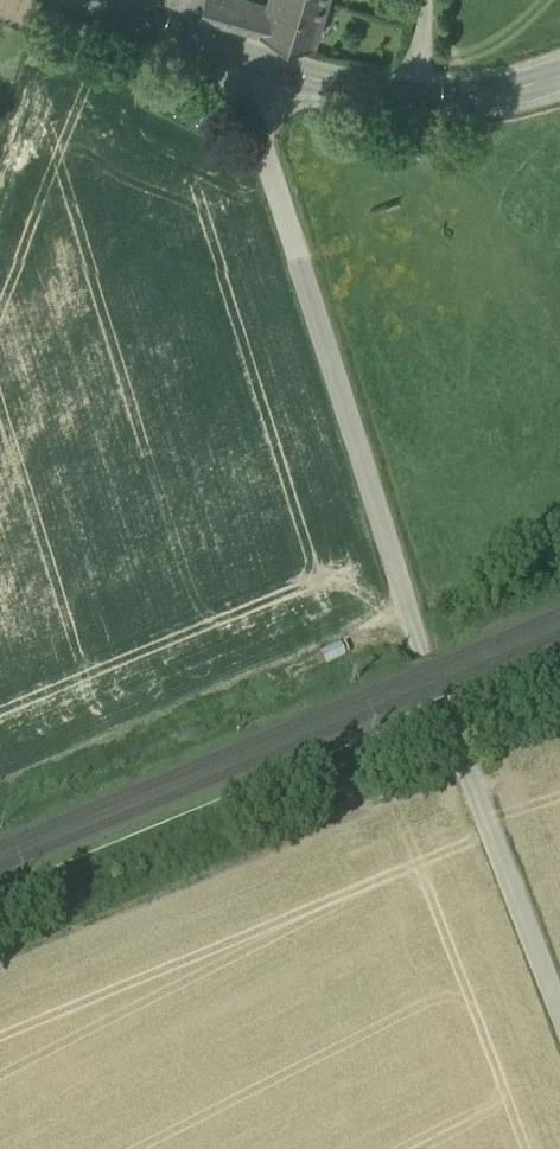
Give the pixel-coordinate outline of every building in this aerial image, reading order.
[(195,15),(200,0),(158,0),(195,15)] [(195,15),(266,34),(273,12),(240,2),(241,0),(200,0),(195,15)] [(275,5),(321,18),(326,0),(276,0),(275,5)] [(321,18),(275,5),(273,12),(266,34),(312,46),(321,18)]
